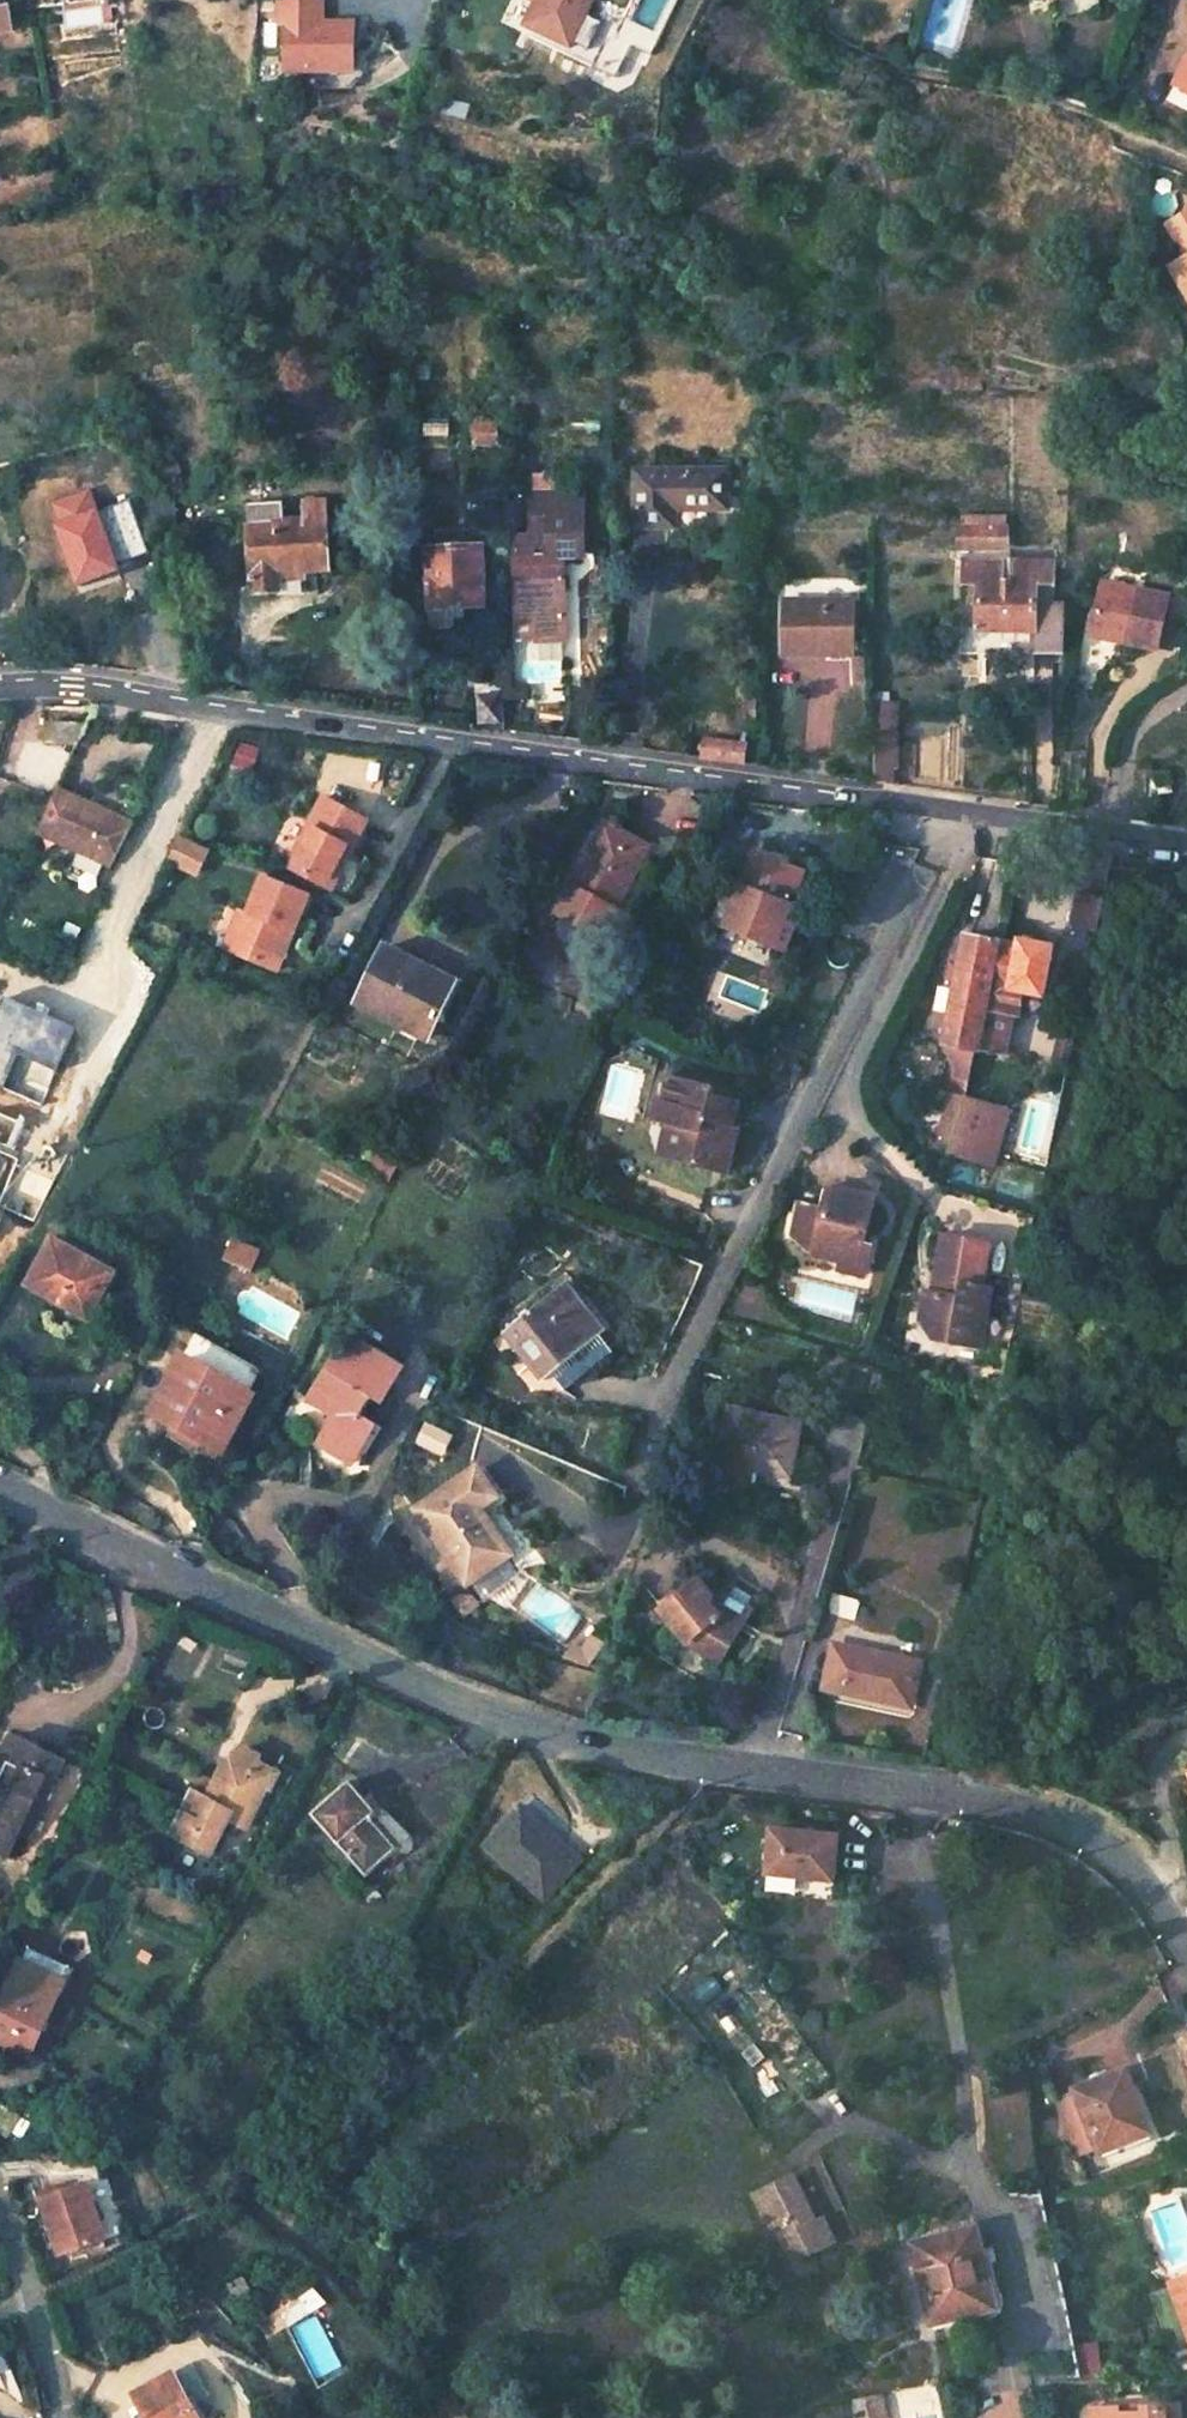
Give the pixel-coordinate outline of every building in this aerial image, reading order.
[(349,67),(348,21),(318,21),(317,0),(275,0),(275,22),(281,22),(282,70),(349,67)] [(520,25),(565,48),(589,0),(533,0),(520,25)] [(1025,12),(1045,9),(1047,19),(1078,13),(1076,0),(1022,0),(1025,12)] [(1168,81),(1176,86),(1183,90),(1186,84),(1186,52),(1186,51),(1168,81)] [(1186,305),(1186,208),(1155,222),(1175,263),(1168,267),(1186,306),(1186,305)] [(497,420),(476,420),(477,441),(498,441),(497,420)] [(731,466),(644,465),(642,512),(642,522),(677,524),(677,506),(730,506),(731,466)] [(88,588),(132,569),(96,485),(52,504),(88,588)] [(175,489),(129,500),(146,542),(186,530),(175,489)] [(537,549),(516,549),(518,624),(566,623),(563,558),(584,558),(582,499),(536,500),(537,549)] [(299,504),(300,522),(285,523),(285,515),(277,516),(277,504),(248,505),(251,588),(256,588),(256,597),(279,596),(278,574),(327,572),(325,504),(299,504)] [(482,546),(428,549),(429,609),(455,609),(455,616),(481,615),(480,608),(486,607),(482,546)] [(1055,562),(961,562),(961,587),(980,587),(981,632),(962,634),(962,657),(982,658),(981,667),(1037,668),(1036,658),(1052,658),(1052,633),(1037,632),(1036,590),(1054,589),(1055,562)] [(1090,631),(1126,638),(1125,644),(1156,650),(1167,596),(1100,582),(1090,631)] [(857,601),(787,601),(788,654),(858,654),(857,601)] [(1089,637),(1125,644),(1126,638),(1090,631),(1089,637)] [(504,692),(478,689),(475,725),(505,730),(504,692)] [(759,693),(750,692),(750,700),(745,700),(745,723),(759,724),(759,693)] [(876,704),(875,784),(888,786),(888,771),(895,771),(895,704),(876,704)] [(87,733),(59,728),(51,750),(78,752),(87,733)] [(747,746),(707,740),(703,759),(745,765),(747,746)] [(39,838),(109,869),(129,826),(59,795),(39,838)] [(367,823),(322,799),(286,867),(331,892),(367,823)] [(647,853),(604,829),(554,923),(599,945),(647,853)] [(173,865),(206,875),(215,847),(182,837),(173,865)] [(807,874),(757,855),(737,905),(787,924),(807,874)] [(310,897),(263,877),(248,913),(230,953),(278,973),(310,897)] [(1097,931),(1103,899),(1076,893),(1069,925),(1097,931)] [(787,924),(737,905),(728,902),(718,927),(786,953),(796,928),(787,924)] [(248,913),(241,910),(224,950),(230,953),(248,913)] [(434,964),(389,940),(361,994),(430,1030),(452,989),(427,977),(434,964)] [(962,1100),(976,1050),(994,966),(998,947),(994,947),(966,940),(961,969),(950,967),(947,981),(958,983),(946,1042),(956,1070),(949,1096),(962,1100)] [(976,1050),(1004,1058),(1012,1020),(1017,1022),(1023,995),(1045,1000),(1055,950),(1021,943),(1019,951),(1003,948),(998,947),(994,966),(976,1050)] [(1071,1060),(1061,1057),(1057,1072),(1068,1075),(1071,1060)] [(724,1103),(674,1083),(657,1129),(681,1138),(669,1166),(695,1176),(693,1182),(716,1191),(728,1159),(732,1160),(738,1145),(734,1144),(742,1122),(720,1114),(724,1103)] [(949,1096),(934,1144),(949,1148),(950,1144),(962,1100),(949,1096)] [(949,1148),(989,1158),(1000,1110),(975,1104),(962,1100),(950,1144),(949,1148)] [(813,1263),(841,1269),(840,1273),(867,1279),(873,1252),(865,1251),(876,1202),(829,1192),(823,1218),(800,1212),(793,1243),(813,1263)] [(947,1275),(943,1295),(933,1292),(926,1324),(937,1340),(964,1345),(967,1329),(989,1334),(997,1292),(987,1289),(995,1246),(951,1237),(944,1275),(947,1275)] [(258,1257),(232,1243),(222,1262),(249,1276),(258,1257)] [(107,1287),(44,1252),(18,1299),(74,1329),(86,1308),(93,1312),(107,1287)] [(596,1299),(577,1276),(528,1318),(568,1363),(620,1318),(601,1295),(596,1299)] [(93,1312),(86,1308),(74,1329),(83,1333),(93,1312)] [(989,1334),(967,1329),(964,1345),(986,1350),(989,1334)] [(401,1378),(359,1348),(348,1364),(337,1355),(304,1399),(333,1419),(311,1448),(344,1471),(370,1436),(356,1425),(368,1409),(376,1414),(401,1378)] [(246,1391),(182,1359),(155,1411),(226,1448),(241,1417),(234,1414),(246,1391)] [(812,1426),(747,1406),(724,1482),(746,1488),(753,1466),(796,1480),(812,1426)] [(496,1490),(477,1463),(418,1506),(472,1577),(512,1549),(479,1503),(496,1490)] [(497,1589),(520,1580),(515,1565),(491,1573),(497,1589)] [(669,1605),(692,1635),(730,1658),(749,1627),(767,1596),(742,1580),(724,1595),(705,1572),(669,1605)] [(582,1635),(575,1645),(595,1658),(611,1632),(600,1624),(590,1640),(582,1635)] [(921,1664),(837,1646),(827,1687),(912,1706),(921,1664)] [(15,1723),(0,1754),(0,1833),(18,1841),(31,1814),(42,1819),(65,1771),(43,1761),(52,1742),(15,1723)] [(212,1798),(188,1787),(162,1837),(208,1859),(229,1822),(248,1831),(277,1775),(234,1755),(212,1798)] [(371,1812),(348,1785),(313,1816),(363,1875),(394,1847),(404,1854),(406,1855),(409,1854),(411,1853),(413,1852),(415,1850),(416,1847),(415,1845),(414,1843),(382,1802),(371,1812)] [(575,1864),(524,1808),(484,1843),(537,1898),(575,1864)] [(791,1832),(785,1876),(851,1885),(856,1842),(791,1832)] [(22,1952),(0,1997),(0,2048),(21,2059),(56,1988),(35,1974),(41,1962),(22,1952)] [(63,1975),(41,1962),(35,1974),(56,1988),(63,1975)] [(1129,2080),(1076,2101),(1102,2161),(1160,2138),(1149,2109),(1141,2112),(1129,2080)] [(33,2180),(56,2242),(105,2225),(95,2197),(83,2162),(33,2180)] [(793,2213),(776,2223),(797,2263),(832,2245),(821,2225),(804,2233),(793,2213)] [(977,2231),(916,2245),(934,2323),(997,2310),(977,2231)] [(1161,2291),(1186,2358),(1186,2282),(1161,2291)] [(130,2389),(143,2417),(195,2417),(170,2370),(130,2389)] [(852,2402),(855,2417),(885,2417),(880,2396),(852,2402)] [(1185,2408),(1093,2408),(1093,2417),(1185,2417),(1185,2408)]
